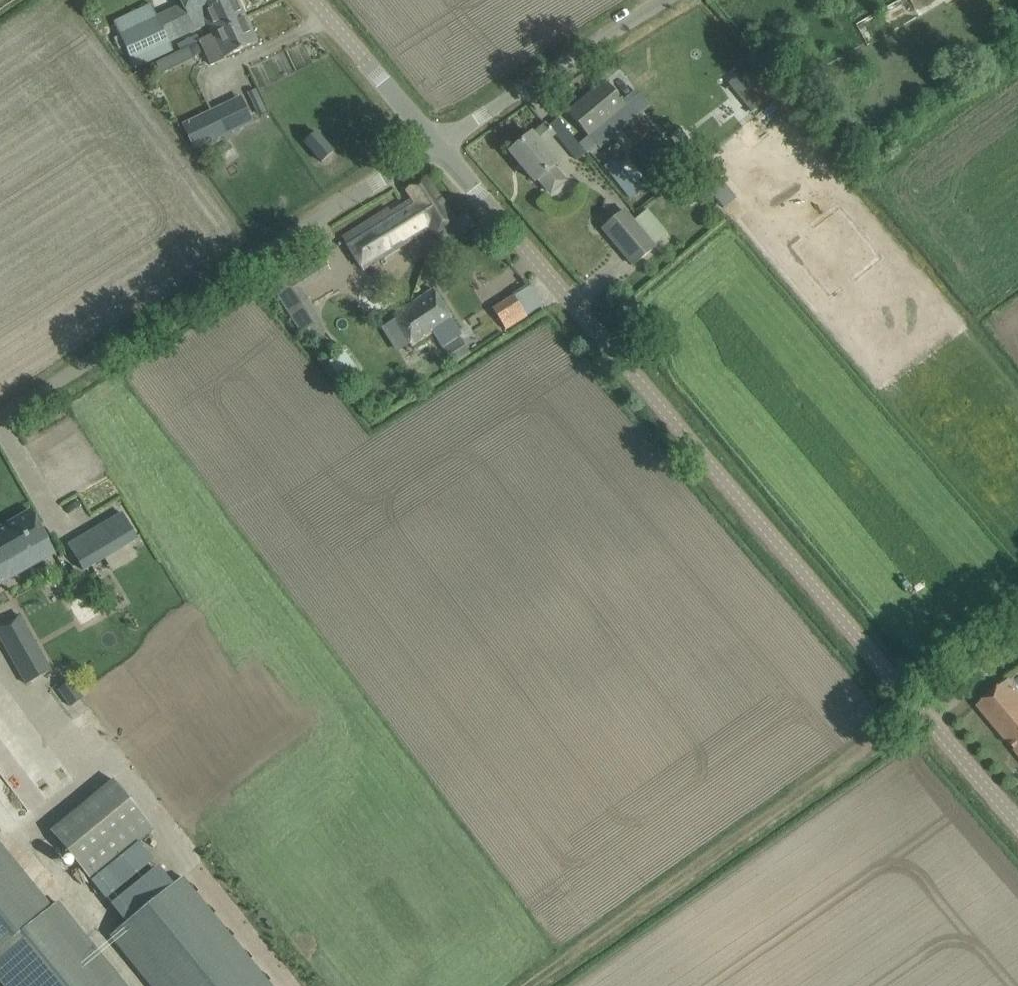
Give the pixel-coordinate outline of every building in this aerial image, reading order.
[(246,18),(238,0),(180,0),(185,11),(182,13),(179,7),(157,17),(169,42),(207,25),(211,34),(246,18)] [(868,46),(947,2),(946,0),(901,0),(856,26),(868,46)] [(157,17),(118,34),(134,69),(173,51),(169,42),(157,17)] [(257,42),(246,18),(211,34),(199,40),(210,66),(224,60),(223,58),(257,42)] [(187,48),(156,64),(161,74),(192,58),(187,48)] [(722,78),(754,113),(773,96),(747,67),(736,76),(730,70),(722,78)] [(565,114),(578,129),(586,138),(576,146),(585,156),(597,146),(588,136),(625,106),(605,81),(565,114)] [(257,87),(248,92),(260,117),(268,113),(257,87)] [(183,124),(195,150),(252,122),(240,97),(183,124)] [(728,104),(715,114),(721,121),(733,112),(728,104)] [(532,134),(510,153),(534,182),(538,179),(550,194),(566,181),(553,166),(556,163),(541,146),(555,135),(555,134),(549,127),(546,123),(532,135),(532,134)] [(677,128),(668,136),(678,148),(688,140),(677,128)] [(316,132),(304,142),(321,162),(333,152),(316,132)] [(228,143),(217,150),(224,162),(230,159),(226,153),(232,149),(228,143)] [(641,191),(613,157),(603,166),(630,200),(641,191)] [(433,233),(436,232),(453,221),(426,177),(406,190),(412,199),(433,233)] [(701,197),(692,185),(681,194),(691,206),(701,197)] [(433,234),(433,233),(412,199),(391,213),(388,209),(343,238),(363,270),(430,229),(433,234)] [(603,229),(634,265),(655,247),(624,211),(603,229)] [(270,284),(288,312),(302,332),(320,320),(307,300),(300,289),(321,275),(319,272),(328,266),(319,253),(270,284)] [(412,347),(453,321),(433,290),(392,316),(412,347)] [(527,316),(514,296),(497,307),(492,310),(504,331),(510,327),(527,316)] [(460,338),(443,348),(454,365),(471,355),(460,338)] [(55,554),(31,511),(0,528),(0,584),(55,554)] [(68,545),(83,572),(136,540),(121,513),(68,545)] [(0,625),(0,640),(25,685),(52,670),(27,625),(20,613),(11,618),(0,625)] [(1009,679),(978,706),(1017,753),(1017,691),(1009,679)] [(71,681),(59,690),(71,706),(83,697),(71,681)] [(92,878),(157,828),(118,778),(53,829),(92,878)] [(5,985),(128,985),(58,900),(51,906),(0,844),(0,980),(5,985)] [(130,849),(98,877),(114,896),(147,868),(130,849)] [(111,935),(153,985),(271,985),(182,877),(111,935)]
